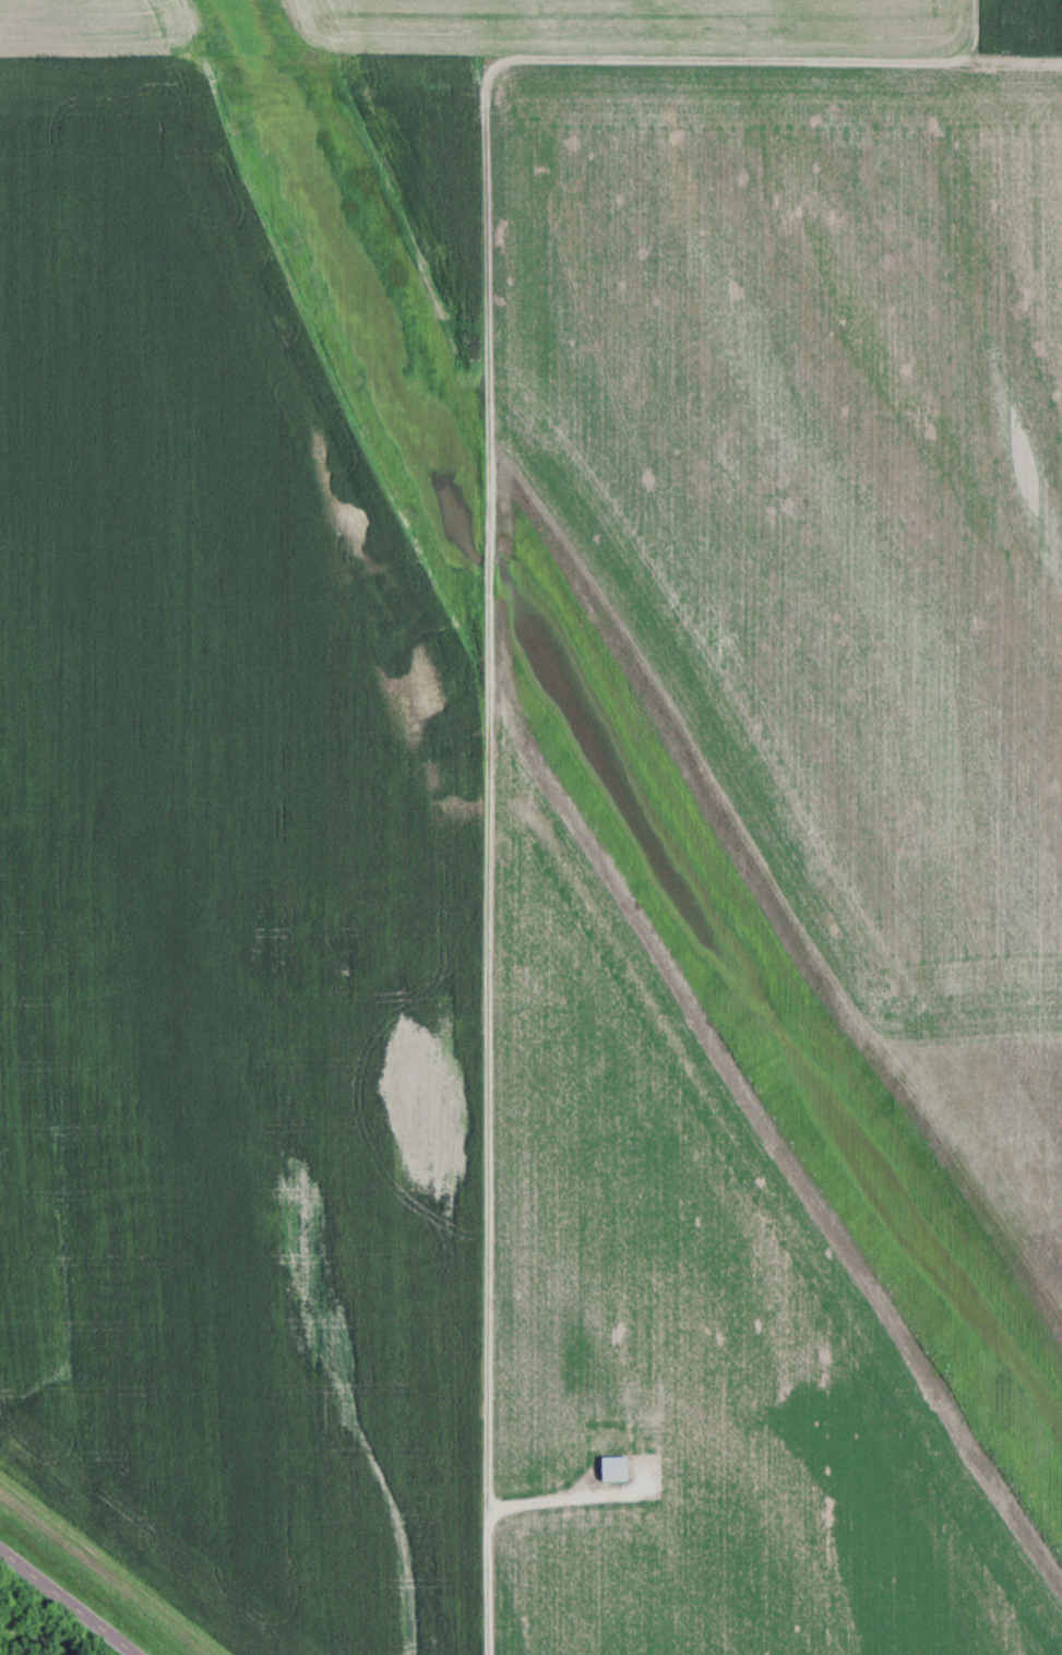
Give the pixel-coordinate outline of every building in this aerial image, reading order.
[(634,1482),(634,1459),(602,1459),(602,1482),(634,1482)]
